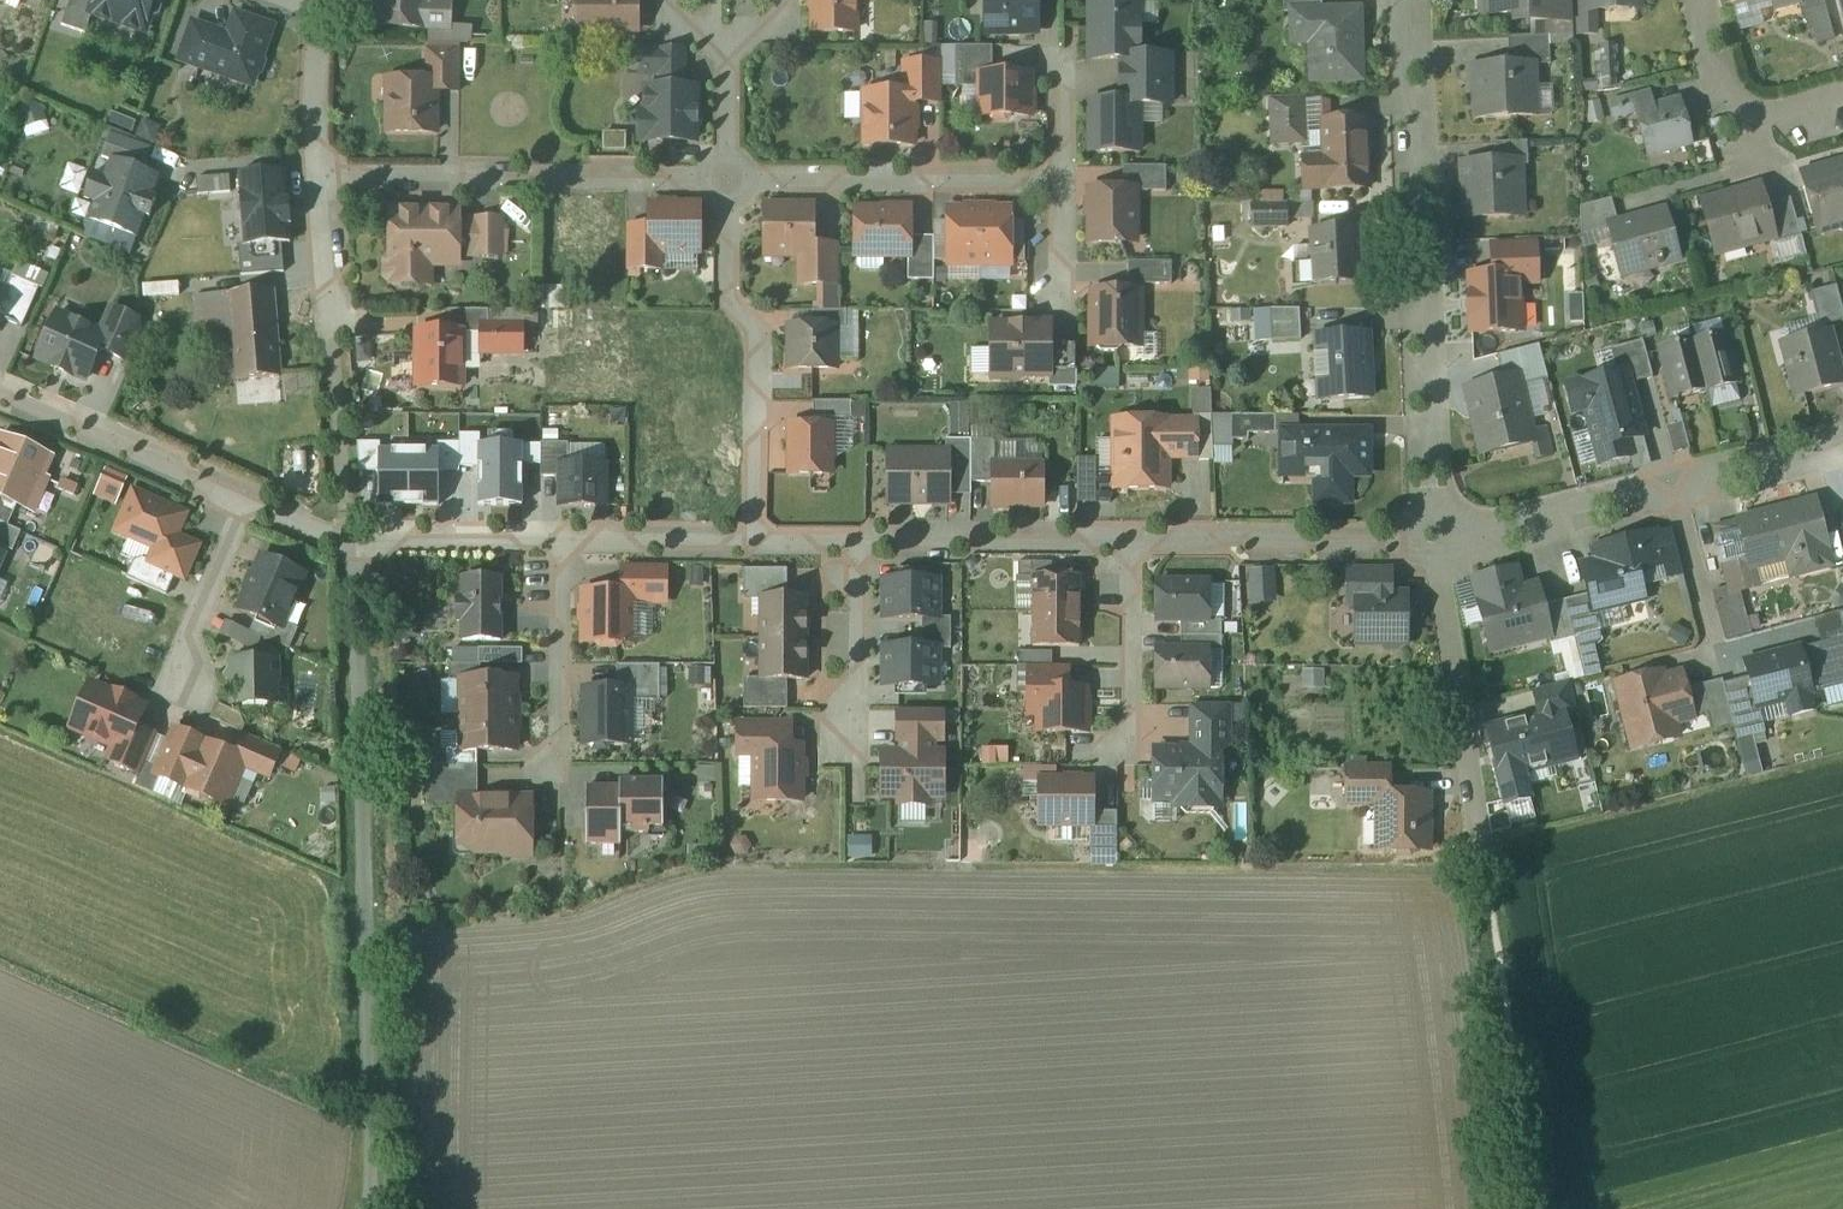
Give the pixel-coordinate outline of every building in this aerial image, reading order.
[(101,0),(75,0),(66,29),(89,37),(94,21),(101,0)] [(94,21),(153,38),(165,0),(101,0),(94,21)] [(433,5),(433,0),(379,0),(379,34),(433,34),(457,34),(457,5),(433,5)] [(584,32),(647,30),(646,0),(583,0),(584,32)] [(818,41),(864,40),(864,3),(881,2),(881,0),(818,0),(818,41)] [(986,34),(1038,33),(1037,1),(1037,0),(986,0),(986,34)] [(1327,13),(1326,0),(1284,0),(1285,14),(1297,14),(1327,13)] [(1487,16),(1522,16),(1522,28),(1579,27),(1578,0),(1487,0),(1487,16)] [(1579,27),(1579,43),(1604,42),(1604,17),(1649,16),(1649,0),(1578,0),(1579,27)] [(1782,18),(1807,11),(1804,0),(1777,0),(1782,18)] [(1807,11),(1817,51),(1840,45),(1828,0),(1804,0),(1807,11)] [(1130,66),(1129,85),(1179,86),(1180,58),(1146,57),(1147,6),(1096,5),(1095,65),(1130,66)] [(1327,13),(1297,14),(1298,51),(1318,50),(1318,88),(1370,87),(1369,12),(1327,13)] [(234,32),(197,21),(183,64),(257,88),(277,28),(239,15),(234,32)] [(1514,44),(1515,69),(1538,68),(1556,67),(1555,42),(1514,44)] [(963,91),(987,90),(987,77),(1000,76),(999,49),(962,50),(963,91)] [(693,88),(693,82),(696,82),(695,52),(645,53),(646,83),(657,83),(658,89),(649,89),(649,116),(643,116),(644,149),(650,149),(650,150),(703,149),(702,88),(693,88)] [(428,83),(394,83),(394,140),(443,140),(443,97),(466,97),(466,54),(428,55),(428,83)] [(904,95),(868,95),(868,151),(922,151),(922,110),(947,111),(947,64),(904,64),(904,95)] [(1541,122),(1538,68),(1515,69),(1474,71),(1476,124),(1541,122)] [(1000,76),(987,77),(987,90),(987,123),(1038,123),(1037,76),(1000,76)] [(1179,86),(1129,85),(1129,107),(1093,106),(1092,161),(1149,162),(1150,116),(1179,116),(1179,86)] [(1657,93),(1617,103),(1622,122),(1643,117),(1654,164),(1701,153),(1688,103),(1661,110),(1657,93)] [(1307,103),(1274,105),(1277,148),(1310,146),(1307,103)] [(1378,121),(1325,122),(1326,163),(1311,163),(1311,195),(1379,194),(1378,121)] [(163,176),(147,171),(153,151),(114,139),(107,160),(118,163),(111,182),(99,178),(91,205),(103,209),(97,228),(141,242),(148,222),(158,226),(165,204),(155,201),(163,176)] [(1499,151),(1500,168),(1525,168),(1535,167),(1535,150),(1499,151)] [(1805,175),(1821,234),(1842,228),(1842,164),(1805,175)] [(1500,168),(1465,169),(1467,224),(1527,223),(1525,168),(1500,168)] [(1130,195),(1144,195),(1170,194),(1170,174),(1130,175),(1130,195)] [(1130,195),(1095,195),(1093,249),(1144,249),(1144,195),(1130,195)] [(1767,196),(1706,212),(1719,261),(1781,245),(1780,243),(1805,236),(1796,203),(1771,210),(1767,196)] [(709,208),(656,208),(656,233),(631,233),(631,276),(671,276),(671,257),(708,257),(709,208)] [(469,211),(396,209),(395,290),(442,291),(442,272),(468,272),(469,257),(469,222),(469,211)] [(920,211),(860,212),(860,261),(920,260),(920,211)] [(822,214),(772,214),(772,265),(804,265),(804,292),(845,292),(845,249),(822,249),(822,214)] [(1671,214),(1610,230),(1624,281),(1685,265),(1671,214)] [(951,226),(939,226),(940,265),(952,265),(952,270),(983,269),(982,216),(951,216),(951,226)] [(982,216),(983,269),(1014,268),(1014,263),(1027,262),(1025,224),(1014,224),(1014,216),(982,216)] [(509,222),(469,222),(469,257),(508,257),(509,222)] [(1314,291),(1368,289),(1366,232),(1313,233),(1314,291)] [(1498,277),(1474,278),(1476,338),(1528,337),(1527,290),(1545,289),(1544,251),(1498,252),(1498,277)] [(9,289),(0,285),(0,329),(4,319),(26,328),(42,292),(13,280),(9,289)] [(1842,325),(1842,300),(1840,290),(1814,297),(1823,331),(1842,325)] [(282,295),(232,298),(238,384),(288,380),(282,295)] [(1149,295),(1092,295),(1093,350),(1149,349),(1149,295)] [(104,331),(67,314),(45,364),(95,387),(108,357),(135,369),(154,326),(114,308),(104,331)] [(1302,344),(1302,316),(1257,316),(1257,344),(1302,344)] [(528,325),(485,326),(485,359),(528,358),(528,325)] [(840,328),(791,329),(792,374),(841,373),(840,328)] [(1057,328),(993,329),(994,384),(1058,383),(1057,328)] [(1842,392),(1842,355),(1837,332),(1785,347),(1800,404),(1842,392)] [(473,335),(421,334),(421,389),(473,389),(473,335)] [(1376,337),(1318,339),(1320,403),(1378,401),(1376,337)] [(1714,397),(1747,388),(1733,338),(1701,347),(1714,397)] [(1585,410),(1600,466),(1629,458),(1625,442),(1643,437),(1629,385),(1652,379),(1642,341),(1611,350),(1617,374),(1565,388),(1572,413),(1585,410)] [(1700,344),(1662,354),(1677,408),(1714,397),(1700,344)] [(1549,429),(1541,431),(1530,389),(1552,383),(1544,350),(1498,361),(1504,383),(1467,392),(1484,460),(1535,448),(1538,464),(1555,460),(1549,429)] [(818,409),(818,428),(838,428),(857,427),(857,408),(818,409)] [(1201,424),(1114,426),(1116,501),(1175,500),(1174,462),(1202,461),(1201,424)] [(818,428),(793,427),(793,483),(838,484),(838,428),(818,428)] [(1376,431),(1287,431),(1287,481),(1322,481),(1322,511),(1358,511),(1358,483),(1376,483),(1376,431)] [(1,438),(0,441),(0,523),(8,526),(16,504),(28,509),(49,458),(7,441),(1,438)] [(560,460),(568,460),(567,444),(542,444),(542,476),(560,476),(560,460)] [(951,456),(891,456),(891,509),(950,510),(951,456)] [(560,476),(560,510),(606,510),(606,460),(568,460),(560,460),(560,476)] [(1047,467),(1001,467),(1000,514),(1046,514),(1047,467)] [(190,517),(136,493),(116,537),(155,554),(149,568),(188,585),(203,550),(180,540),(190,517)] [(1826,503),(1745,522),(1757,574),(1790,566),(1794,584),(1842,573),(1826,503)] [(1632,555),(1581,568),(1589,596),(1593,612),(1595,612),(1643,599),(1632,555)] [(254,635),(294,652),(302,634),(289,629),(311,577),(265,558),(242,612),(261,620),(254,635)] [(1474,581),(1479,601),(1521,591),(1515,570),(1474,581)] [(626,595),(588,595),(588,647),(640,647),(640,604),(670,605),(671,573),(626,573),(626,595)] [(1277,573),(1259,574),(1261,605),(1280,604),(1277,573)] [(748,603),(766,604),(766,642),(815,642),(815,604),(791,604),(791,577),(748,576),(748,603)] [(1399,576),(1347,576),(1347,609),(1359,609),(1359,648),(1412,649),(1412,606),(1399,606),(1399,576)] [(1086,579),(1040,578),(1039,615),(1085,616),(1086,579)] [(938,580),(887,581),(887,621),(938,621),(938,580)] [(1479,601),(1474,581),(1455,586),(1462,611),(1480,606),(1478,602),(1479,601)] [(1218,584),(1162,585),(1162,627),(1218,627),(1218,584)] [(507,585),(467,585),(468,646),(508,645),(507,585)] [(1479,601),(1478,602),(1480,606),(1492,652),(1548,638),(1550,637),(1542,608),(1536,586),(1521,591),(1479,601)] [(1742,590),(1716,597),(1729,643),(1755,636),(1742,590)] [(1589,596),(1565,602),(1575,639),(1601,633),(1595,612),(1593,612),(1589,596)] [(1565,602),(1542,608),(1550,637),(1548,638),(1550,646),(1575,639),(1565,602)] [(1085,616),(1039,615),(1039,648),(1084,649),(1085,616)] [(230,626),(224,639),(259,654),(264,641),(230,626)] [(815,642),(766,642),(766,685),(746,685),(746,713),(787,713),(787,686),(815,686),(815,642)] [(1808,645),(1747,662),(1755,685),(1764,718),(1771,716),(1791,712),(1794,724),(1827,715),(1808,645)] [(940,647),(889,648),(890,689),(941,687),(940,647)] [(1216,657),(1163,658),(1163,697),(1217,697),(1216,657)] [(290,662),(234,664),(235,709),(291,707),(290,662)] [(1687,670),(1618,689),(1637,757),(1688,743),(1684,730),(1702,725),(1699,717),(1694,696),(1687,670)] [(635,753),(635,703),(663,703),(663,672),(620,672),(620,691),(589,691),(590,754),(635,753)] [(1075,675),(1032,674),(1032,718),(1044,718),(1044,739),(1092,740),(1093,690),(1075,689),(1075,675)] [(466,719),(521,718),(520,683),(465,684),(466,719)] [(1755,685),(1727,693),(1738,732),(1742,749),(1777,739),(1771,716),(1764,718),(1755,685)] [(76,734),(118,753),(112,766),(142,779),(160,738),(147,732),(156,711),(97,686),(76,734)] [(1727,688),(1694,696),(1699,717),(1712,714),(1717,737),(1738,732),(1727,693),(1727,688)] [(1541,699),(1545,716),(1567,711),(1578,708),(1574,691),(1541,699)] [(1582,768),(1567,711),(1545,716),(1507,726),(1522,783),(1582,768)] [(951,716),(902,717),(902,757),(885,757),(885,803),(903,803),(904,815),(938,816),(938,803),(953,803),(952,757),(939,757),(939,746),(952,746),(951,716)] [(1233,716),(1198,716),(1197,756),(1157,755),(1156,811),(1186,812),(1186,820),(1220,820),(1220,809),(1231,809),(1233,716)] [(521,718),(466,719),(466,754),(522,753),(521,718)] [(781,727),(744,727),(743,761),(759,761),(759,808),(811,809),(812,748),(781,747),(781,727)] [(191,794),(212,745),(178,730),(157,779),(191,794)] [(229,810),(246,772),(274,784),(285,758),(252,744),(246,759),(212,745),(191,794),(229,810)] [(1399,771),(1350,772),(1351,811),(1379,811),(1380,856),(1440,855),(1439,797),(1400,798),(1399,771)] [(429,816),(465,816),(465,867),(540,868),(540,807),(479,806),(479,774),(429,774),(429,816)] [(670,786),(628,785),(628,793),(628,834),(670,835),(670,786)] [(1098,787),(1043,786),(1042,834),(1097,836),(1097,817),(1098,787)] [(627,852),(628,834),(628,793),(589,793),(588,851),(627,852)] [(1122,817),(1097,817),(1097,836),(1096,865),(1121,866),(1122,817)]
